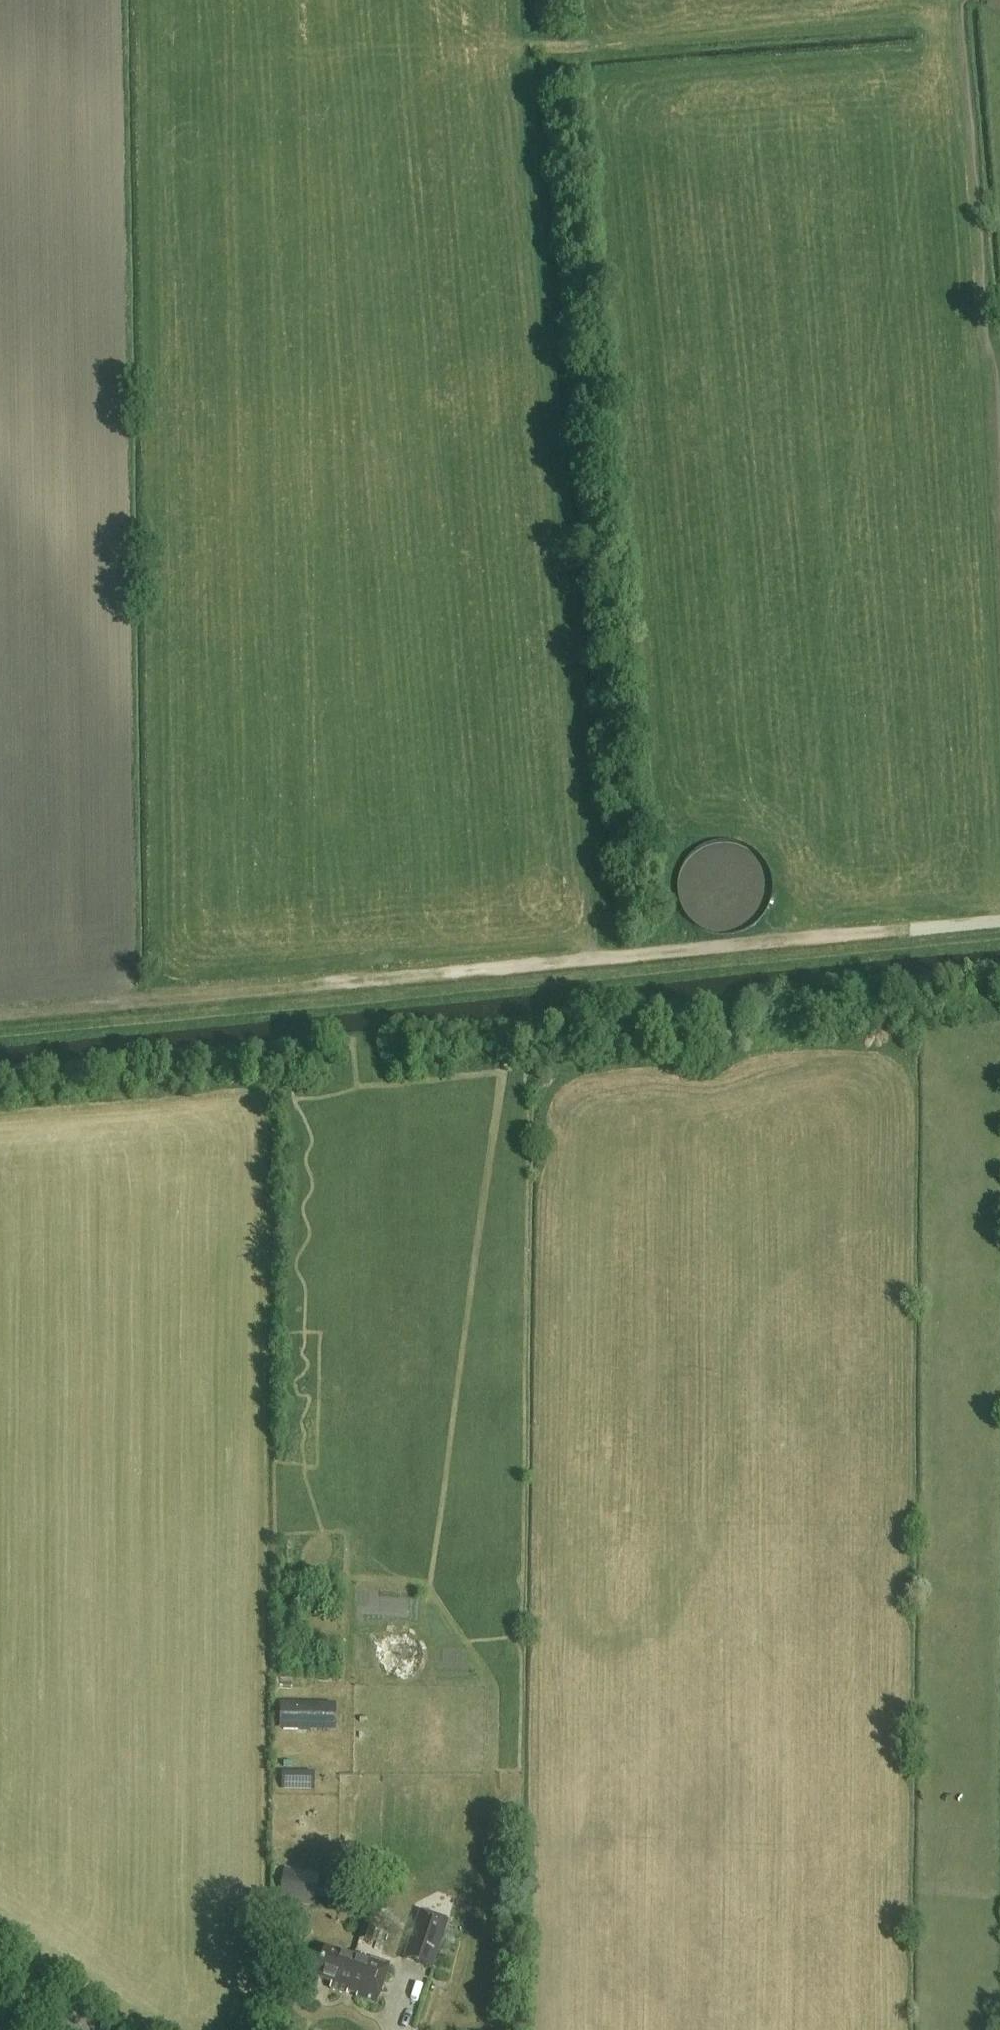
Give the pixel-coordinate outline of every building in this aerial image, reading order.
[(284,1729),(340,1730),(341,1702),(285,1701),(284,1729)] [(282,1774),(282,1789),(313,1789),(314,1774),(282,1774)] [(278,1900),(313,1906),(318,1873),(284,1868),(278,1900)] [(419,1911),(402,1959),(432,1969),(448,1921),(419,1911)] [(363,1926),(358,1939),(371,1944),(375,1930),(363,1926)] [(378,2005),(390,1968),(391,1965),(355,1954),(354,1958),(325,1949),(316,1980),(332,1986),(331,1990),(348,1996),(348,1993),(358,1996),(357,1999),(378,2005)]
